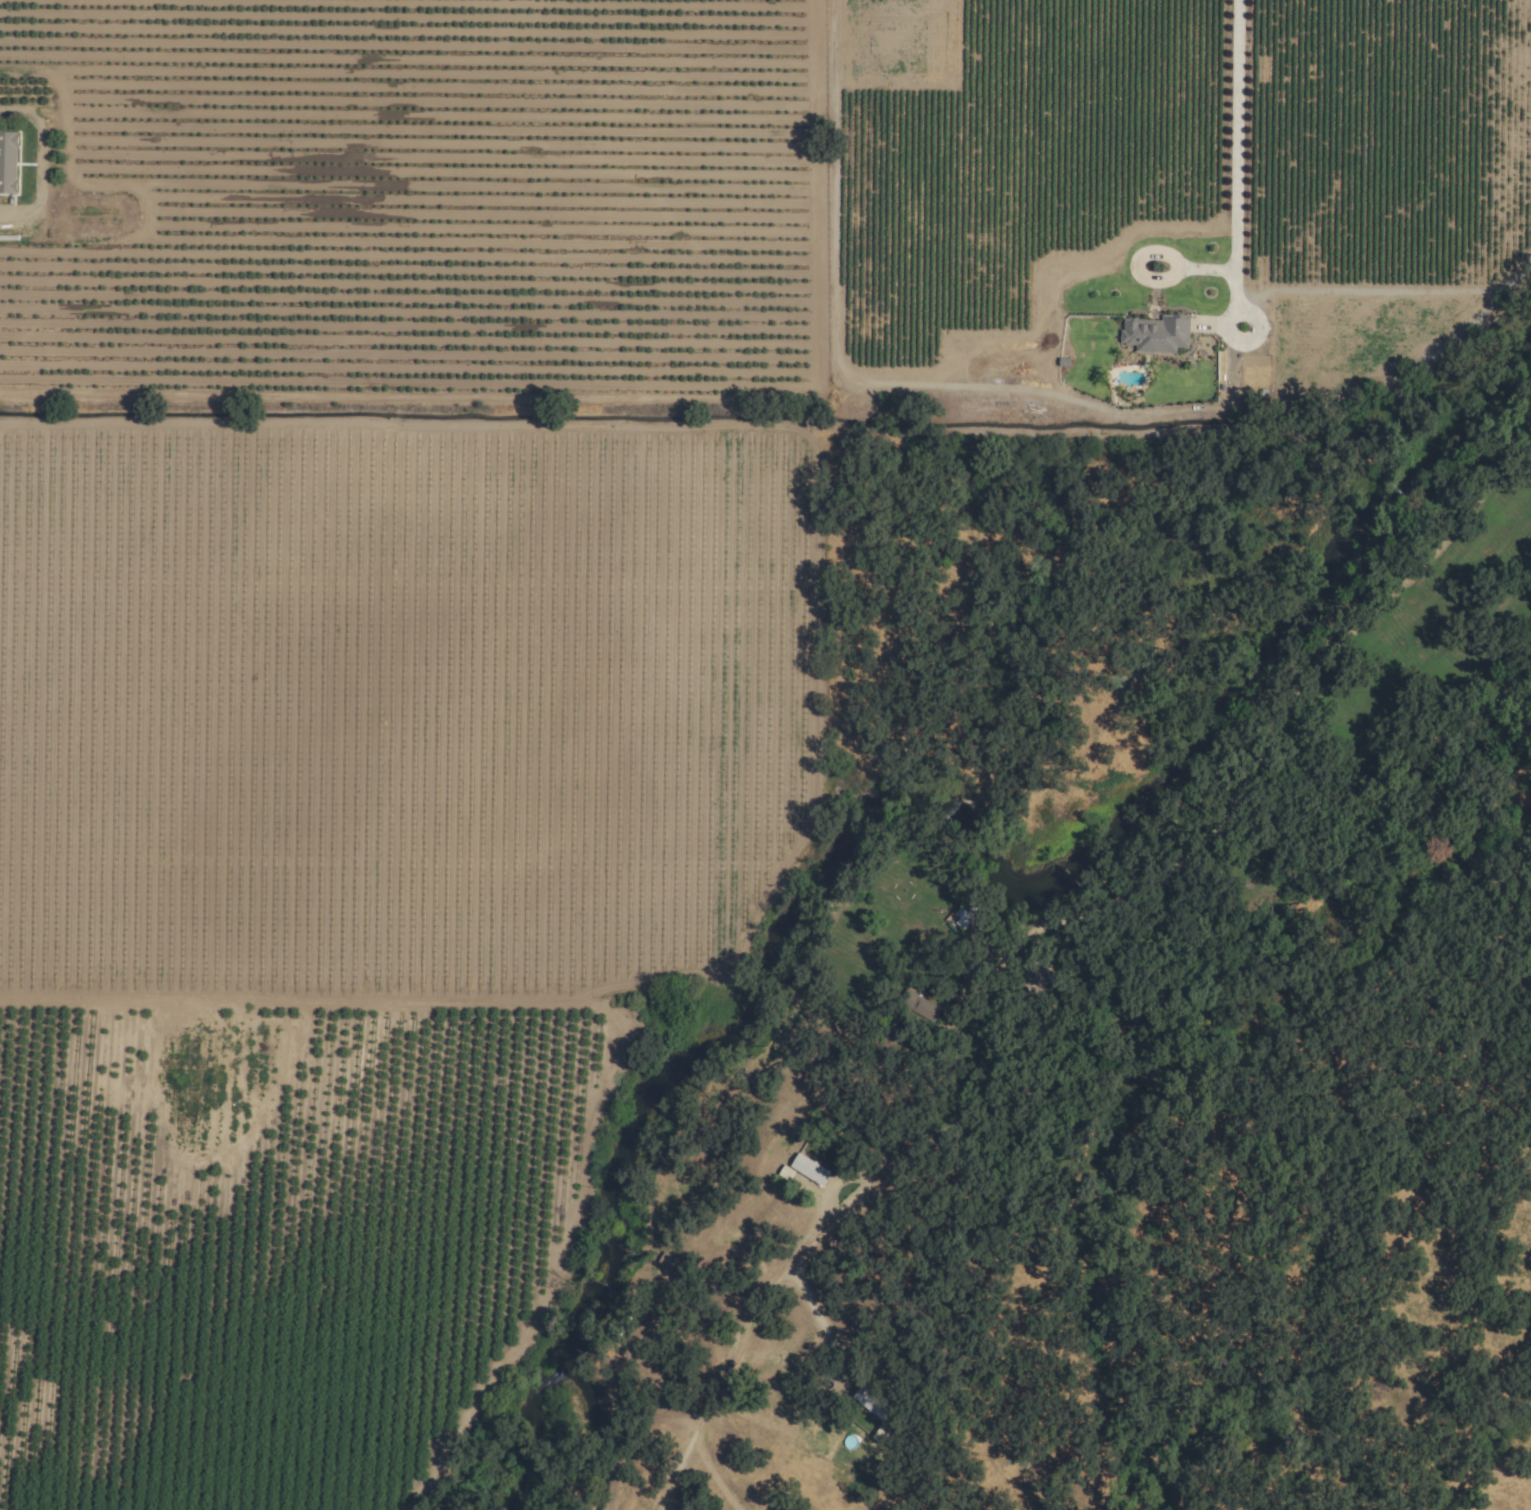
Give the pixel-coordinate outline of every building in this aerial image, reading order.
[(0,131),(0,194),(15,194),(16,132),(0,131)] [(1189,318),(1159,317),(1159,320),(1121,319),(1120,344),(1135,345),(1135,351),(1188,353),(1189,318)] [(829,1171),(795,1155),(787,1170),(822,1186),(829,1171)] [(850,1396),(880,1421),(890,1409),(860,1384),(850,1396)]
